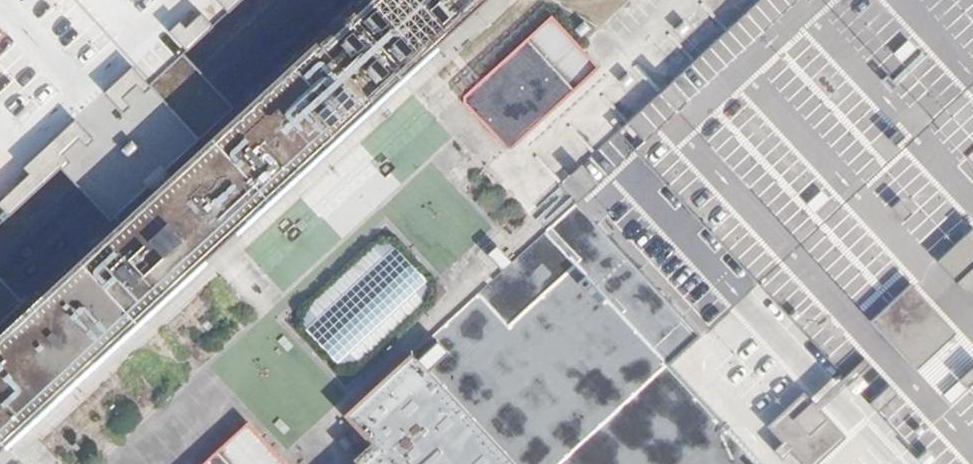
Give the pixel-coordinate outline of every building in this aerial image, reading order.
[(228,110),(116,212),(32,289),(0,319),(0,463),(972,463),(972,0),(347,0),(228,110)] [(65,157),(178,55),(239,0),(0,0),(0,217),(65,157)] [(65,157),(116,212),(228,110),(178,55),(65,157)] [(32,289),(0,253),(0,319),(32,289)]
